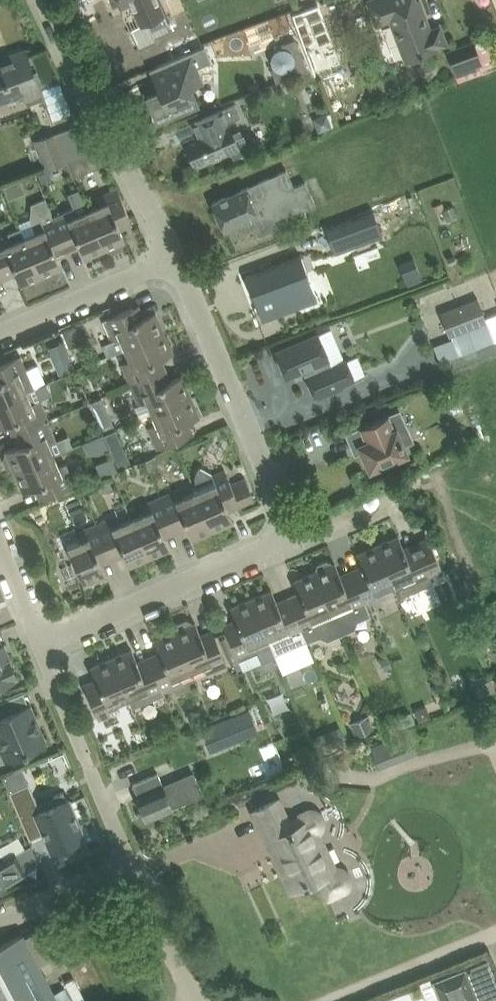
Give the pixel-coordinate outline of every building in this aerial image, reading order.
[(122,5),(132,0),(141,22),(149,18),(153,28),(167,21),(158,0),(120,0),(122,5)] [(416,54),(435,48),(435,46),(445,42),(439,27),(429,31),(418,0),(415,0),(414,0),(371,0),(367,2),(374,22),(390,16),(406,58),(416,54)] [(315,74),(341,64),(318,4),(293,14),(315,74)] [(137,33),(123,40),(131,59),(145,52),(137,33)] [(281,48),(277,49),(273,52),(271,55),(270,59),(271,64),(273,67),(270,69),(275,83),(306,70),(294,39),(280,45),(281,48)] [(474,40),(447,50),(457,76),(484,66),(474,40)] [(157,119),(199,102),(193,87),(204,83),(197,66),(210,61),(204,46),(149,69),(159,91),(148,96),(150,102),(149,104),(149,107),(150,110),(152,112),(155,113),(157,119)] [(25,49),(10,55),(12,60),(0,64),(0,99),(23,91),(27,104),(42,98),(25,49)] [(62,82),(43,88),(54,119),(73,113),(62,82)] [(234,158),(250,151),(250,149),(249,150),(247,144),(247,143),(243,134),(241,135),(239,130),(231,133),(227,122),(240,116),(234,103),(190,122),(195,134),(184,139),(196,165),(231,150),(234,156),(233,157),(234,158)] [(55,133),(35,140),(45,169),(67,161),(97,150),(83,123),(55,133)] [(97,150),(67,161),(75,180),(78,179),(82,178),(83,177),(84,175),(85,172),(103,164),(97,150)] [(306,213),(304,209),(316,204),(305,181),(294,186),(286,168),(212,202),(225,232),(252,220),(259,234),(306,213)] [(126,240),(121,229),(133,223),(117,188),(97,196),(100,203),(88,209),(105,249),(107,248),(108,250),(113,252),(122,248),(124,244),(123,242),(126,240)] [(62,267),(57,256),(68,251),(53,215),(53,216),(45,198),(31,204),(30,216),(36,231),(25,236),(42,276),(44,275),(45,277),(49,279),(58,276),(60,271),(59,269),(62,267)] [(105,249),(88,209),(77,213),(74,206),(53,215),(68,251),(79,246),(84,258),(105,249)] [(374,210),(326,228),(335,253),(383,236),(374,210)] [(25,236),(21,229),(1,238),(0,236),(0,267),(2,272),(5,278),(16,273),(21,285),(42,276),(25,236)] [(262,269),(246,275),(248,279),(253,293),(263,320),(265,320),(262,314),(279,307),(282,314),(300,307),(299,303),(298,303),(296,295),(308,290),(303,277),(309,275),(308,272),(303,274),(296,256),(265,267),(262,269)] [(478,297),(442,311),(459,353),(494,340),(478,297)] [(155,311),(144,316),(139,304),(103,319),(112,339),(118,336),(124,349),(164,332),(155,311)] [(173,352),(164,332),(124,349),(129,360),(122,363),(131,384),(166,369),(161,357),(173,352)] [(276,351),(287,376),(308,367),(311,374),(307,376),(315,395),(318,394),(319,396),(343,386),(342,384),(354,378),(346,359),(332,365),(318,333),(276,351)] [(53,344),(59,371),(75,367),(69,340),(53,344)] [(35,387),(22,355),(0,364),(0,402),(35,387)] [(183,375),(171,380),(166,369),(131,384),(139,403),(146,400),(151,413),(191,395),(183,375)] [(40,399),(33,402),(28,390),(0,402),(0,427),(8,423),(13,434),(19,432),(49,419),(40,399)] [(200,416),(191,395),(151,413),(156,424),(149,427),(158,448),(193,433),(188,421),(200,416)] [(361,445),(371,468),(387,461),(389,464),(401,458),(400,455),(406,452),(403,445),(414,440),(401,410),(347,434),(353,448),(361,445)] [(15,471),(55,454),(50,442),(57,439),(49,419),(13,434),(18,445),(6,450),(7,453),(5,454),(3,459),(6,467),(11,470),(14,469),(15,471)] [(60,465),(55,454),(15,471),(24,492),(35,487),(40,499),(76,483),(67,462),(60,465)] [(118,470),(113,457),(97,464),(102,476),(118,470)] [(200,467),(199,466),(198,471),(197,475),(197,480),(197,484),(198,489),(195,490),(213,530),(233,521),(227,507),(232,505),(233,507),(240,504),(235,493),(250,487),(246,477),(231,483),(225,469),(213,474),(212,473),(200,467)] [(213,530),(195,490),(184,495),(181,487),(161,496),(176,532),(187,527),(192,539),(213,530)] [(170,548),(165,537),(176,532),(161,496),(139,505),(142,513),(132,517),(149,557),(170,548)] [(149,557),(132,517),(120,522),(118,516),(97,524),(113,559),(124,554),(129,566),(149,557)] [(106,575),(101,564),(113,559),(97,524),(77,532),(80,540),(67,545),(84,585),(106,575)] [(399,535),(378,544),(395,584),(399,593),(432,579),(430,576),(442,571),(439,562),(431,543),(429,537),(404,547),(399,535)] [(395,584),(378,544),(357,553),(363,565),(352,569),(354,575),(368,606),(388,598),(384,589),(395,584)] [(368,606),(354,575),(352,569),(341,574),(335,562),(333,564),(332,561),(327,560),(318,563),(316,568),(317,570),(315,571),(342,634),(354,628),(358,620),(370,615),(367,607),(368,606)] [(342,634),(315,571),(294,580),(300,592),(289,596),(291,602),(304,633),(303,633),(306,640),(307,642),(320,637),(328,640),(342,634)] [(304,633),(291,602),(289,596),(277,601),(272,589),(251,598),(268,638),(275,654),(306,640),(303,633),(304,633)] [(275,654),(268,638),(251,598),(231,607),(236,619),(224,624),(226,630),(235,648),(239,659),(257,651),(262,661),(262,662),(276,656),(275,654)] [(228,665),(215,635),(213,629),(201,634),(196,622),(193,623),(192,621),(187,619),(178,623),(177,627),(178,630),(175,631),(192,671),(204,666),(207,674),(228,665)] [(192,671),(175,631),(154,640),(160,651),(149,656),(164,693),(184,684),(180,676),(192,671)] [(7,653),(3,643),(0,645),(0,685),(18,677),(7,653)] [(132,649),(112,658),(129,698),(132,707),(144,701),(164,693),(149,656),(137,661),(132,649)] [(129,698),(112,658),(91,667),(96,679),(84,684),(100,720),(121,711),(118,703),(129,698)] [(7,759),(10,758),(11,761),(25,755),(23,752),(27,751),(45,743),(39,728),(35,719),(29,704),(11,712),(5,699),(0,701),(0,743),(7,759)] [(249,709),(204,727),(213,750),(258,732),(249,709)] [(417,751),(409,732),(372,747),(380,766),(417,751)] [(160,772),(153,775),(135,783),(141,796),(138,798),(143,810),(139,812),(142,819),(146,817),(147,818),(203,794),(194,773),(166,785),(160,772)] [(29,783),(9,791),(30,839),(44,833),(52,852),(85,837),(69,798),(67,799),(64,791),(54,795),(57,803),(41,810),(38,802),(29,783)] [(317,807),(311,810),(302,814),(303,816),(289,822),(278,799),(255,810),(275,855),(291,891),(299,887),(320,878),(329,897),(347,889),(352,887),(353,882),(353,876),(351,872),(348,869),(346,867),(344,865),(341,865),(337,864),(322,834),(323,833),(325,830),(326,826),(326,822),(325,818),(324,815),(323,812),(320,809),(317,807)] [(40,863),(32,845),(16,855),(15,854),(6,859),(0,849),(0,886),(40,863)] [(53,934),(48,925),(39,930),(44,939),(53,934)] [(23,933),(0,946),(0,1000),(59,1000),(23,933)] [(466,968),(435,981),(437,986),(443,1000),(489,1000),(495,998),(495,980),(488,959),(466,968)]
